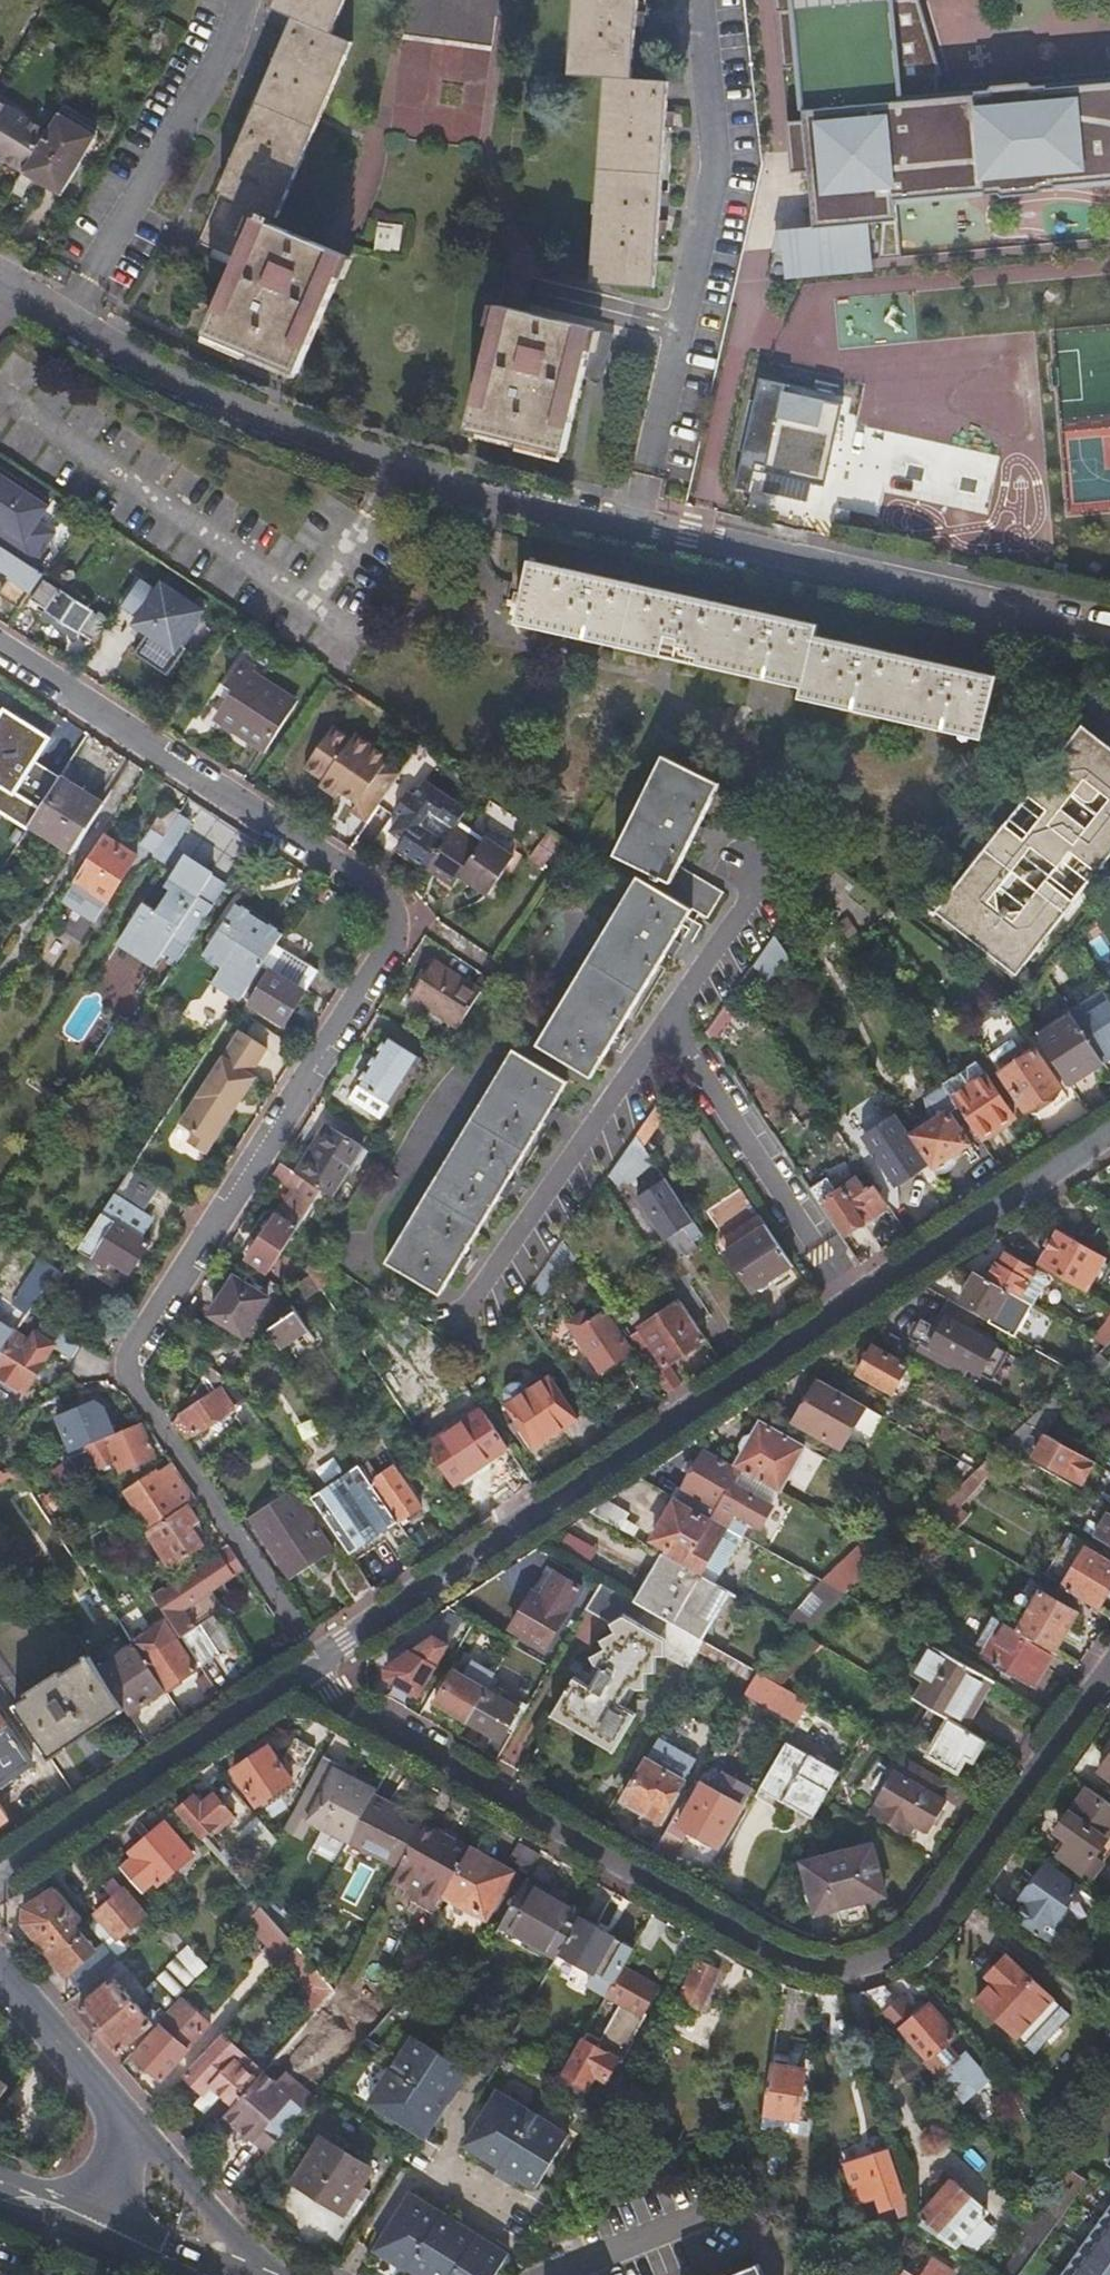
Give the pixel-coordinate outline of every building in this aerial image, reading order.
[(278,218),(353,44),(331,34),(346,0),(277,0),(273,9),(294,19),(219,192),(278,218)] [(654,289),(668,84),(631,80),(636,0),(573,0),(568,76),(604,80),(590,285),(654,289)] [(783,76),(798,74),(803,130),(786,132),(791,183),(810,181),(818,237),(783,241),(772,281),(771,288),(876,278),(876,273),(875,269),(904,266),(899,209),(987,201),(988,204),(1001,202),(1004,205),(1043,201),(1046,198),(1059,196),(1059,194),(1109,190),(1109,91),(1050,96),(1049,93),(1036,94),(1033,92),(994,95),(991,99),(978,100),(978,102),(938,106),(936,84),(940,83),(923,5),(912,6),(912,0),(774,0),(783,76)] [(23,172),(48,132),(0,103),(0,158),(23,172)] [(23,172),(13,191),(22,197),(33,178),(62,195),(96,138),(59,115),(48,132),(23,172)] [(209,334),(298,373),(350,258),(258,218),(209,334)] [(379,223),(375,248),(398,252),(401,227),(379,223)] [(469,429),(567,455),(586,376),(605,380),(614,336),(499,307),(469,429)] [(1002,387),(1007,357),(924,343),(918,375),(968,384),(965,407),(998,412),(1002,387)] [(786,383),(760,376),(742,459),(766,464),(765,471),(825,485),(844,403),(784,388),(786,383)] [(926,501),(1003,513),(1011,458),(935,446),(926,501)] [(34,567),(56,533),(40,522),(49,506),(0,473),(0,544),(34,567)] [(1051,498),(1107,506),(1109,482),(1054,474),(1051,498)] [(850,510),(837,507),(830,535),(844,538),(850,510)] [(12,575),(0,594),(21,608),(28,596),(44,573),(34,567),(0,544),(0,567),(12,575)] [(815,696),(982,734),(994,678),(828,640),(831,628),(531,560),(518,615),(818,684),(815,696)] [(28,596),(34,601),(49,580),(50,578),(44,573),(28,596)] [(97,642),(113,620),(100,611),(98,614),(49,580),(34,601),(97,642)] [(135,655),(169,677),(187,649),(181,645),(203,611),(161,584),(157,591),(141,580),(122,608),(139,619),(134,626),(148,635),(135,655)] [(218,715),(265,746),(292,704),(273,691),(277,686),(262,676),(258,682),(237,668),(226,687),(234,691),(218,715)] [(4,707),(0,713),(0,812),(27,829),(30,823),(36,814),(59,779),(35,763),(51,737),(4,707)] [(351,811),(367,821),(402,771),(387,761),(391,755),(356,731),(352,737),(334,724),(305,765),(324,778),(320,784),(337,796),(341,791),(357,802),(351,811)] [(1083,727),(1029,796),(1049,811),(1026,840),(1006,824),(947,901),(966,916),(957,927),(999,961),(1008,950),(1027,965),(1076,903),(1049,882),(1071,853),(1098,874),(1109,858),(1109,748),(1083,727)] [(539,1042),(590,1074),(690,909),(707,920),(724,892),(678,866),(716,783),(664,757),(615,855),(653,874),(647,885),(638,879),(539,1042)] [(36,814),(30,823),(73,851),(104,803),(60,776),(59,779),(36,814)] [(397,848),(428,868),(455,827),(459,821),(467,810),(424,781),(414,797),(407,792),(395,811),(401,815),(390,832),(403,840),(397,848)] [(149,830),(163,839),(181,811),(166,802),(149,830)] [(178,816),(164,837),(175,844),(188,823),(178,816)] [(455,827),(428,868),(454,886),(461,876),(489,895),(514,857),(485,838),(459,821),(455,827)] [(557,843),(544,834),(529,856),(543,865),(557,843)] [(59,903),(92,924),(107,901),(135,858),(101,837),(75,879),(65,894),(59,903)] [(178,962),(195,935),(212,908),(227,884),(213,875),(214,874),(190,859),(185,856),(167,884),(172,887),(157,911),(144,902),(119,941),(155,965),(163,952),(178,962)] [(816,894),(856,932),(878,908),(838,871),(816,894)] [(817,896),(809,885),(798,901),(808,909),(817,896)] [(966,916),(947,901),(938,912),(957,927),(966,916)] [(274,944),(281,933),(234,903),(203,954),(222,967),(213,981),(239,998),(240,997),(272,946),(274,944)] [(790,958),(774,936),(750,970),(765,982),(790,958)] [(318,972),(274,944),(272,946),(240,997),(284,1025),(316,975),(318,972)] [(1027,965),(1008,950),(999,961),(1018,976),(1027,965)] [(413,997),(459,1026),(481,992),(435,963),(413,997)] [(1074,1016),(1105,1063),(1105,1064),(1109,1061),(1109,996),(1105,989),(1072,1013),(1074,1016)] [(1074,1016),(1041,1038),(1071,1085),(1105,1063),(1074,1016)] [(188,1140),(206,1151),(255,1076),(250,1072),(266,1047),(239,1029),(180,1121),(194,1131),(188,1140)] [(357,1085),(391,1106),(420,1060),(386,1039),(357,1085)] [(1003,1073),(1029,1111),(1062,1089),(1036,1050),(1003,1073)] [(386,1261),(438,1293),(566,1083),(514,1051),(386,1261)] [(979,1062),(945,1085),(960,1107),(982,1139),(1016,1116),(979,1062)] [(382,1121),(391,1106),(357,1085),(348,1100),(382,1121)] [(670,1085),(635,1135),(642,1146),(677,1096),(670,1085)] [(960,1107),(945,1085),(926,1098),(935,1112),(911,1128),(940,1171),(958,1159),(955,1154),(971,1143),(951,1113),(960,1107)] [(895,1187),(930,1163),(895,1112),(861,1136),(895,1187)] [(310,1151),(297,1172),(321,1188),(320,1189),(330,1195),(360,1146),(330,1126),(314,1154),(310,1151)] [(635,1135),(607,1175),(617,1184),(623,1178),(627,1184),(652,1160),(642,1146),(635,1135)] [(250,1256),(248,1259),(269,1273),(320,1189),(321,1188),(297,1172),(282,1162),(274,1175),(296,1189),(279,1216),(276,1214),(258,1242),(254,1239),(246,1253),(250,1256)] [(131,1166),(79,1248),(109,1267),(112,1260),(131,1271),(149,1243),(121,1223),(149,1178),(141,1173),(131,1166)] [(811,1189),(822,1205),(827,1201),(849,1233),(891,1206),(876,1185),(867,1191),(859,1179),(838,1193),(828,1178),(811,1189)] [(665,1239),(693,1221),(665,1179),(637,1197),(665,1239)] [(753,1290),(793,1264),(760,1216),(729,1236),(736,1245),(727,1251),(753,1290)] [(1061,1231),(1041,1265),(1085,1290),(1106,1257),(1061,1231)] [(579,1232),(568,1249),(574,1259),(588,1239),(579,1232)] [(338,1269),(315,1253),(305,1268),(320,1290),(338,1269)] [(999,1262),(989,1278),(1012,1291),(1022,1297),(1037,1271),(1007,1254),(1002,1264),(999,1262)] [(248,1259),(246,1263),(265,1277),(266,1277),(269,1273),(248,1259)] [(989,1278),(979,1272),(962,1298),(996,1318),(1000,1311),(1025,1324),(1036,1305),(1022,1297),(1012,1291),(989,1278)] [(37,1300),(45,1284),(28,1276),(20,1291),(37,1300)] [(211,1313),(234,1327),(260,1285),(254,1280),(249,1288),(233,1277),(211,1313)] [(260,1285),(234,1327),(246,1335),(269,1300),(259,1293),(264,1287),(260,1285)] [(676,1295),(681,1302),(697,1325),(711,1315),(691,1285),(676,1295)] [(980,1317),(949,1300),(935,1325),(923,1319),(921,1322),(916,1323),(911,1331),(912,1336),(910,1339),(921,1345),(918,1350),(967,1376),(971,1368),(993,1381),(1009,1352),(991,1343),(994,1339),(974,1328),(980,1317)] [(635,1348),(653,1375),(668,1365),(706,1339),(697,1325),(681,1302),(640,1329),(647,1340),(635,1348)] [(281,1349),(310,1330),(298,1313),(293,1315),(289,1310),(282,1315),(286,1321),(270,1331),(281,1349)] [(566,1323),(599,1372),(630,1352),(604,1313),(589,1323),(583,1314),(566,1323)] [(0,1357),(0,1376),(24,1392),(49,1355),(55,1346),(73,1358),(84,1342),(83,1342),(57,1325),(45,1317),(31,1341),(17,1332),(16,1334),(0,1357)] [(16,1334),(0,1323),(0,1357),(16,1334)] [(1107,1346),(1109,1343),(1109,1323),(1109,1324),(1095,1339),(1107,1346)] [(710,1342),(674,1371),(684,1383),(720,1355),(710,1342)] [(858,1374),(893,1393),(908,1365),(874,1346),(858,1374)] [(210,1365),(203,1376),(189,1398),(193,1405),(182,1413),(180,1411),(173,1423),(183,1439),(232,1407),(230,1404),(243,1396),(234,1382),(210,1365)] [(653,1375),(667,1395),(681,1385),(668,1365),(653,1375)] [(506,1405),(534,1446),(577,1418),(550,1377),(506,1405)] [(866,1407),(818,1380),(795,1420),(841,1449),(866,1407)] [(1057,1393),(1027,1422),(1035,1426),(1047,1433),(1066,1399),(1057,1393)] [(71,1452),(114,1433),(101,1404),(94,1399),(55,1416),(71,1452)] [(250,1434),(263,1426),(246,1401),(239,1405),(243,1410),(237,1414),(250,1434)] [(428,1447),(453,1485),(509,1448),(483,1410),(428,1447)] [(1016,1416),(1015,1415),(1005,1426),(1014,1434),(1027,1422),(1016,1416)] [(761,1421),(736,1467),(780,1492),(805,1446),(761,1421)] [(147,1441),(139,1422),(114,1433),(86,1445),(71,1452),(59,1457),(73,1477),(78,1475),(97,1466),(98,1471),(118,1462),(122,1473),(154,1458),(147,1441)] [(1027,1422),(1014,1434),(1002,1445),(1014,1452),(1019,1454),(1035,1426),(1027,1422)] [(1067,1475),(1081,1452),(1049,1435),(1036,1457),(1067,1475)] [(977,1469),(991,1477),(1014,1452),(1002,1445),(977,1469)] [(741,1475),(704,1453),(684,1490),(720,1511),(715,1521),(744,1538),(753,1523),(763,1528),(774,1508),(734,1487),(741,1475)] [(306,1489),(350,1554),(399,1521),(372,1481),(363,1468),(357,1459),(355,1456),(306,1489)] [(951,1469),(967,1479),(977,1469),(961,1460),(951,1469)] [(196,1498),(173,1463),(159,1472),(157,1470),(125,1492),(150,1528),(187,1503),(196,1498)] [(363,1468),(372,1481),(379,1490),(402,1519),(421,1506),(395,1468),(380,1477),(370,1463),(363,1468)] [(73,1477),(65,1466),(52,1474),(64,1491),(77,1483),(73,1477)] [(967,1479),(941,1504),(953,1516),(991,1477),(977,1469),(967,1479)] [(19,1474),(9,1479),(20,1496),(29,1489),(19,1474)] [(249,1517),(289,1578),(331,1552),(291,1490),(249,1517)] [(607,1501),(589,1512),(619,1530),(628,1513),(607,1501)] [(187,1503),(150,1528),(146,1531),(169,1564),(142,1581),(151,1595),(165,1586),(178,1577),(170,1566),(204,1543),(191,1524),(198,1519),(187,1503)] [(671,1552),(668,1557),(674,1561),(718,1586),(744,1538),(715,1521),(712,1520),(710,1524),(676,1504),(654,1542),(671,1552)] [(931,1513),(919,1506),(908,1516),(920,1524),(931,1513)] [(1102,1527),(1090,1519),(1085,1530),(1097,1536),(1109,1544),(1109,1513),(1102,1527)] [(603,1553),(574,1536),(564,1552),(594,1568),(603,1553)] [(1068,1538),(1046,1574),(1101,1605),(1109,1590),(1109,1561),(1068,1538)] [(836,1590),(845,1595),(887,1554),(878,1549),(835,1589),(836,1590)] [(662,1554),(635,1603),(646,1609),(670,1623),(701,1642),(713,1619),(708,1617),(724,1590),(718,1586),(674,1561),(668,1557),(662,1554)] [(151,1595),(180,1638),(195,1629),(183,1609),(233,1576),(219,1556),(168,1591),(165,1586),(151,1595)] [(337,1573),(356,1601),(374,1590),(355,1562),(337,1573)] [(512,1628),(547,1648),(581,1588),(557,1573),(541,1598),(534,1593),(512,1628)] [(635,1603),(602,1583),(586,1610),(608,1623),(614,1630),(600,1639),(605,1647),(591,1657),(594,1664),(601,1667),(591,1686),(575,1678),(558,1707),(619,1743),(637,1713),(622,1705),(632,1687),(636,1691),(648,1690),(647,1673),(657,1673),(658,1656),(669,1658),(690,1671),(700,1654),(706,1644),(701,1642),(670,1623),(653,1649),(629,1635),(646,1609),(635,1603)] [(803,1617),(791,1628),(795,1630),(802,1635),(845,1595),(836,1590),(835,1589),(832,1588),(823,1598),(826,1600),(806,1620),(803,1617)] [(1018,1629),(1055,1651),(1079,1610),(1042,1589),(1018,1629)] [(218,1654),(237,1642),(218,1614),(199,1626),(218,1654)] [(1018,1629),(994,1615),(977,1644),(987,1649),(983,1657),(1034,1687),(1055,1651),(1018,1629)] [(180,1638),(199,1666),(218,1654),(199,1626),(195,1629),(180,1638)] [(135,1646),(164,1690),(195,1670),(168,1630),(143,1648),(138,1640),(133,1644),(135,1646)] [(387,1677),(418,1695),(448,1645),(434,1636),(387,1668),(387,1677)] [(706,1644),(700,1654),(753,1683),(759,1673),(732,1659),(706,1644)] [(121,1706),(128,1715),(164,1690),(135,1646),(97,1671),(121,1706)] [(943,1651),(915,1699),(951,1720),(967,1730),(995,1680),(943,1651)] [(781,1655),(761,1675),(774,1682),(790,1665),(781,1655)] [(16,1707),(49,1755),(121,1706),(97,1671),(89,1658),(16,1707)] [(467,1720),(486,1689),(455,1671),(436,1702),(467,1720)] [(759,1673),(753,1683),(747,1693),(798,1723),(809,1703),(774,1682),(761,1675),(759,1673)] [(497,1759),(514,1731),(508,1727),(519,1708),(486,1689),(467,1720),(487,1732),(492,1724),(498,1728),(484,1751),(497,1759)] [(31,1763),(0,1718),(0,1783),(31,1763)] [(967,1730),(951,1720),(931,1754),(960,1771),(968,1757),(975,1760),(986,1740),(967,1730)] [(232,1770),(257,1806),(292,1782),(296,1784),(315,1749),(295,1738),(280,1764),(268,1747),(232,1770)] [(623,1802),(645,1814),(660,1822),(665,1813),(683,1780),(695,1759),(665,1741),(653,1762),(647,1759),(623,1802)] [(786,1743),(760,1787),(814,1817),(822,1803),(840,1772),(786,1743)] [(314,1821),(347,1841),(375,1793),(379,1786),(357,1775),(341,1766),(344,1760),(327,1750),(286,1825),(306,1836),(314,1821)] [(952,1784),(901,1755),(893,1769),(899,1772),(874,1813),(913,1835),(918,1824),(930,1832),(949,1801),(944,1797),(952,1784)] [(1109,1779),(1109,1757),(1099,1771),(1109,1779)] [(341,1766),(357,1775),(360,1768),(344,1760),(341,1766)] [(672,1820),(654,1850),(671,1860),(687,1830),(717,1847),(749,1790),(721,1775),(713,1790),(702,1783),(679,1824),(672,1820)] [(1087,1788),(1055,1831),(1065,1838),(1054,1852),(1078,1869),(1094,1880),(1103,1865),(1094,1857),(1109,1833),(1109,1804),(1087,1788)] [(347,1841),(398,1868),(424,1820),(375,1793),(347,1841)] [(231,1874),(247,1893),(252,1884),(238,1868),(235,1864),(207,1832),(211,1828),(215,1833),(233,1818),(214,1795),(202,1805),(195,1797),(177,1812),(231,1874)] [(9,1819),(0,1806),(0,1825),(9,1819)] [(398,1868),(443,1894),(445,1890),(470,1847),(424,1820),(398,1868)] [(133,1856),(120,1867),(143,1893),(156,1883),(158,1886),(192,1856),(164,1823),(130,1852),(133,1856)] [(262,1867),(277,1840),(261,1823),(240,1841),(262,1867)] [(518,1843),(510,1860),(532,1869),(539,1852),(518,1843)] [(801,1863),(815,1915),(884,1896),(871,1846),(801,1863)] [(470,1847),(445,1890),(488,1915),(513,1872),(470,1847)] [(366,1892),(372,1867),(356,1863),(350,1888),(366,1892)] [(1015,1918),(1058,1950),(1083,1916),(1069,1906),(1080,1890),(1046,1866),(1021,1900),(1026,1904),(1015,1918)] [(502,1923),(557,1955),(558,1953),(582,1912),(527,1880),(502,1923)] [(104,1946),(117,1961),(129,1952),(117,1939),(147,1914),(126,1888),(84,1921),(104,1946)] [(67,1974),(81,1991),(104,1972),(117,1961),(104,1946),(93,1953),(72,1927),(82,1918),(57,1889),(26,1911),(26,1925),(67,1974)] [(1069,1906),(1083,1916),(1094,1900),(1080,1890),(1069,1906)] [(238,1913),(248,1920),(259,1907),(251,1898),(238,1913)] [(262,1951),(276,1968),(294,1947),(290,1943),(259,1907),(248,1920),(247,1921),(268,1946),(262,1951)] [(629,1958),(633,1950),(582,1922),(563,1955),(558,1953),(557,1955),(548,1972),(574,1987),(578,1981),(607,1997),(615,1983),(623,1969),(629,1958)] [(198,1978),(207,1968),(189,1947),(177,1957),(190,1970),(198,1978)] [(319,1990),(326,1999),(333,1992),(297,1950),(288,1958),(319,1990)] [(166,1968),(188,1990),(196,1980),(176,1958),(166,1968)] [(678,2003),(699,2013),(718,1974),(696,1963),(678,2003)] [(977,2001),(1017,2039),(1053,2001),(1014,1963),(977,2001)] [(585,2040),(560,2086),(572,2093),(579,2081),(589,2087),(597,2073),(609,2079),(620,2060),(624,2063),(638,2040),(636,2039),(650,2014),(647,2013),(660,1987),(623,1969),(615,1983),(607,1997),(621,2005),(602,2043),(588,2035),(585,2040)] [(156,1979),(175,1999),(184,1990),(165,1970),(156,1979)] [(152,2024),(155,2027),(157,2025),(166,2015),(161,2010),(157,2015),(152,2010),(146,2015),(114,1979),(80,2009),(100,2032),(118,2053),(152,2024)] [(146,1990),(165,2010),(174,2002),(154,1982),(146,1990)] [(860,1990),(889,2024),(900,2015),(906,2021),(899,2027),(901,2029),(928,2060),(964,2100),(987,2080),(964,2054),(957,2060),(944,2046),(956,2036),(930,2005),(928,2002),(926,2004),(922,1999),(912,2008),(901,1996),(899,1998),(882,1985),(879,1986),(877,1987),(874,1987),(871,1988),(869,1989),(866,1989),(863,1990),(860,1990)] [(303,2007),(312,2016),(326,1999),(319,1990),(303,2007)] [(166,2015),(157,2025),(160,2028),(136,2056),(162,2080),(210,2025),(180,1999),(166,2015)] [(235,2104),(263,2071),(220,2032),(185,2073),(204,2091),(212,2083),(235,2104)] [(468,2069),(414,2035),(392,2070),(389,2068),(367,2104),(424,2139),(436,2120),(439,2122),(460,2089),(456,2087),(468,2069)] [(772,2065),(765,2115),(799,2118),(806,2070),(772,2065)] [(267,2150),(314,2096),(286,2071),(275,2081),(263,2071),(235,2104),(226,2113),(267,2150)] [(9,2089),(0,2082),(0,2100),(9,2089)] [(569,2134),(498,2090),(463,2145),(482,2157),(477,2164),(510,2185),(515,2177),(534,2188),(569,2134)] [(293,2182),(342,2213),(371,2168),(322,2137),(293,2182)] [(901,2218),(915,2213),(893,2152),(846,2167),(858,2204),(880,2196),(885,2210),(896,2206),(901,2218)] [(1039,2198),(1058,2219),(1069,2202),(1084,2181),(1071,2172),(1063,2165),(1039,2198)] [(927,2217),(922,2225),(946,2241),(960,2220),(972,2227),(982,2211),(934,2177),(928,2176),(922,2185),(925,2193),(933,2198),(922,2214),(927,2217)] [(372,2249),(404,2269),(406,2267),(419,2274),(493,2274),(507,2252),(409,2192),(372,2249)] [(1063,2274),(1109,2274),(1109,2208),(1063,2274)] [(984,2226),(968,2244),(981,2256),(997,2237),(984,2226)] [(761,2263),(731,2274),(766,2274),(761,2263)] [(955,2274),(938,2264),(932,2274),(955,2274)]
